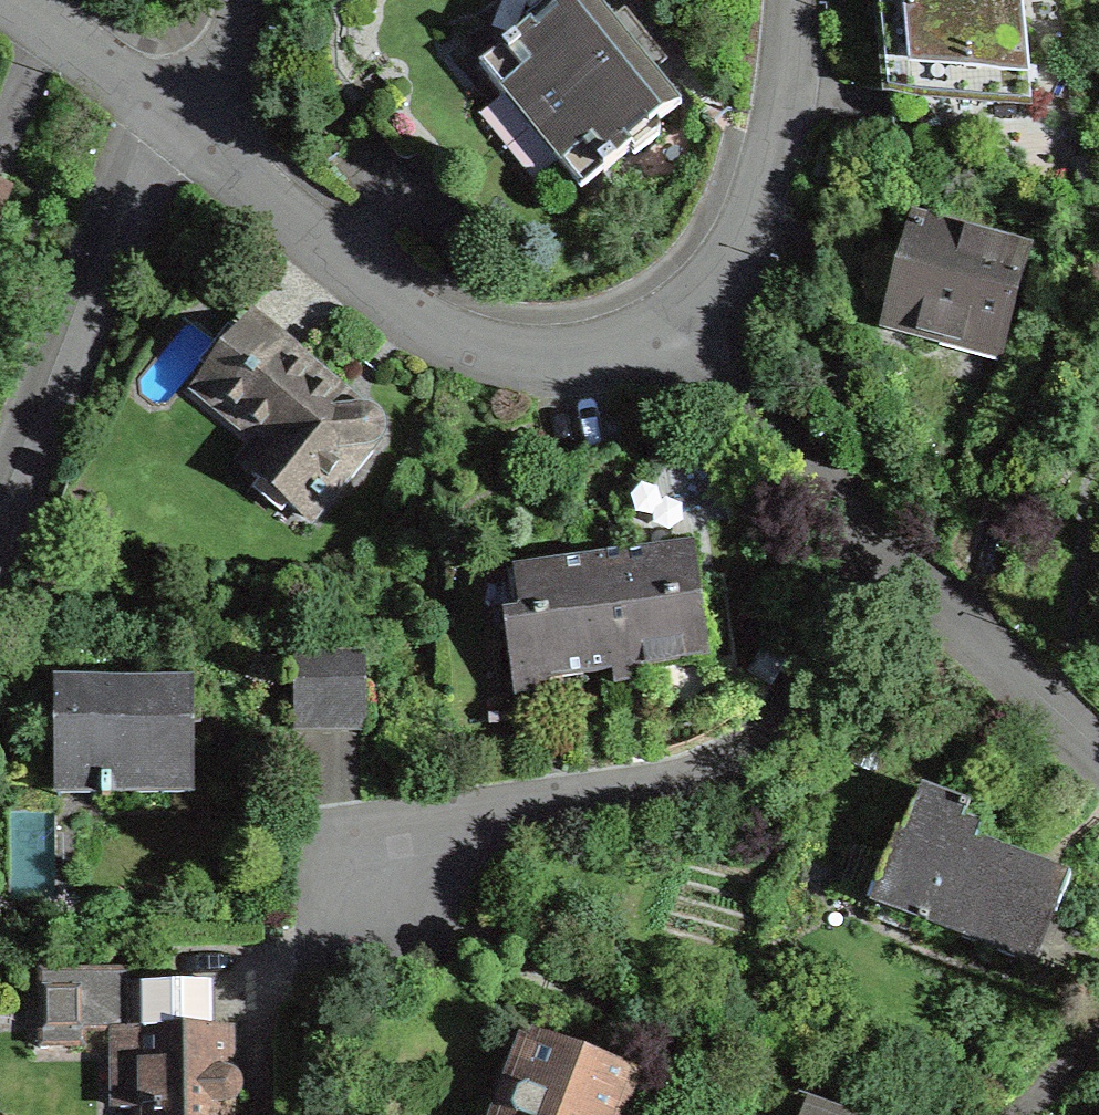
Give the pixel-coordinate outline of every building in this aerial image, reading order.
[(633,45),(597,1),(596,0),(570,0),(562,6),(559,3),(555,2),(551,2),(547,4),(526,22),(529,26),(479,67),(530,129),(633,45)] [(889,91),(1029,100),(1019,0),(880,0),(889,91)] [(633,45),(530,129),(581,192),(631,151),(635,156),(655,138),(658,135),(660,131),(660,127),(657,123),(681,104),(647,62),(633,45)] [(890,297),(883,322),(1001,354),(1029,251),(912,219),(890,297)] [(205,375),(274,431),(244,468),(305,517),(363,445),(367,444),(371,443),(375,440),(377,437),(379,433),(379,429),(379,425),(377,421),(375,418),(371,416),(367,414),(363,414),(348,416),(332,403),(338,396),(271,342),(247,323),(205,375)] [(692,537),(594,551),(610,669),(611,681),(629,679),(628,668),(708,657),(692,537)] [(610,669),(594,551),(511,562),(517,599),(503,601),(516,694),(544,690),(542,679),(610,669)] [(299,727),(360,727),(360,729),(366,729),(365,656),(293,657),(294,730),(299,730),(299,727)] [(193,751),(193,725),(180,725),(180,690),(100,691),(101,694),(59,694),(59,691),(53,691),(54,772),(101,772),(101,799),(110,799),(110,792),(188,791),(187,780),(193,780),(193,751)] [(879,885),(872,903),(877,905),(875,910),(878,911),(879,909),(951,936),(950,938),(953,939),(957,929),(1011,949),(1027,905),(1036,909),(1046,882),(975,855),(973,855),(983,829),(964,821),(970,808),(920,789),(901,837),(903,838),(897,852),(889,850),(876,884),(879,885)] [(212,981),(129,982),(128,970),(38,971),(39,1047),(83,1046),(83,1031),(119,1031),(120,1109),(142,1109),(143,1114),(226,1114),(226,1103),(230,1102),(233,1100),(236,1097),(239,1093),(240,1090),(240,1085),(239,1081),(237,1077),(234,1074),(229,1071),(224,1070),(219,1071),(219,1030),(225,1031),(225,1028),(213,1028),(212,981)] [(629,1108),(627,1101),(637,1073),(566,1046),(537,1035),(533,1045),(520,1040),(494,1109),(507,1114),(626,1114),(629,1108)]
